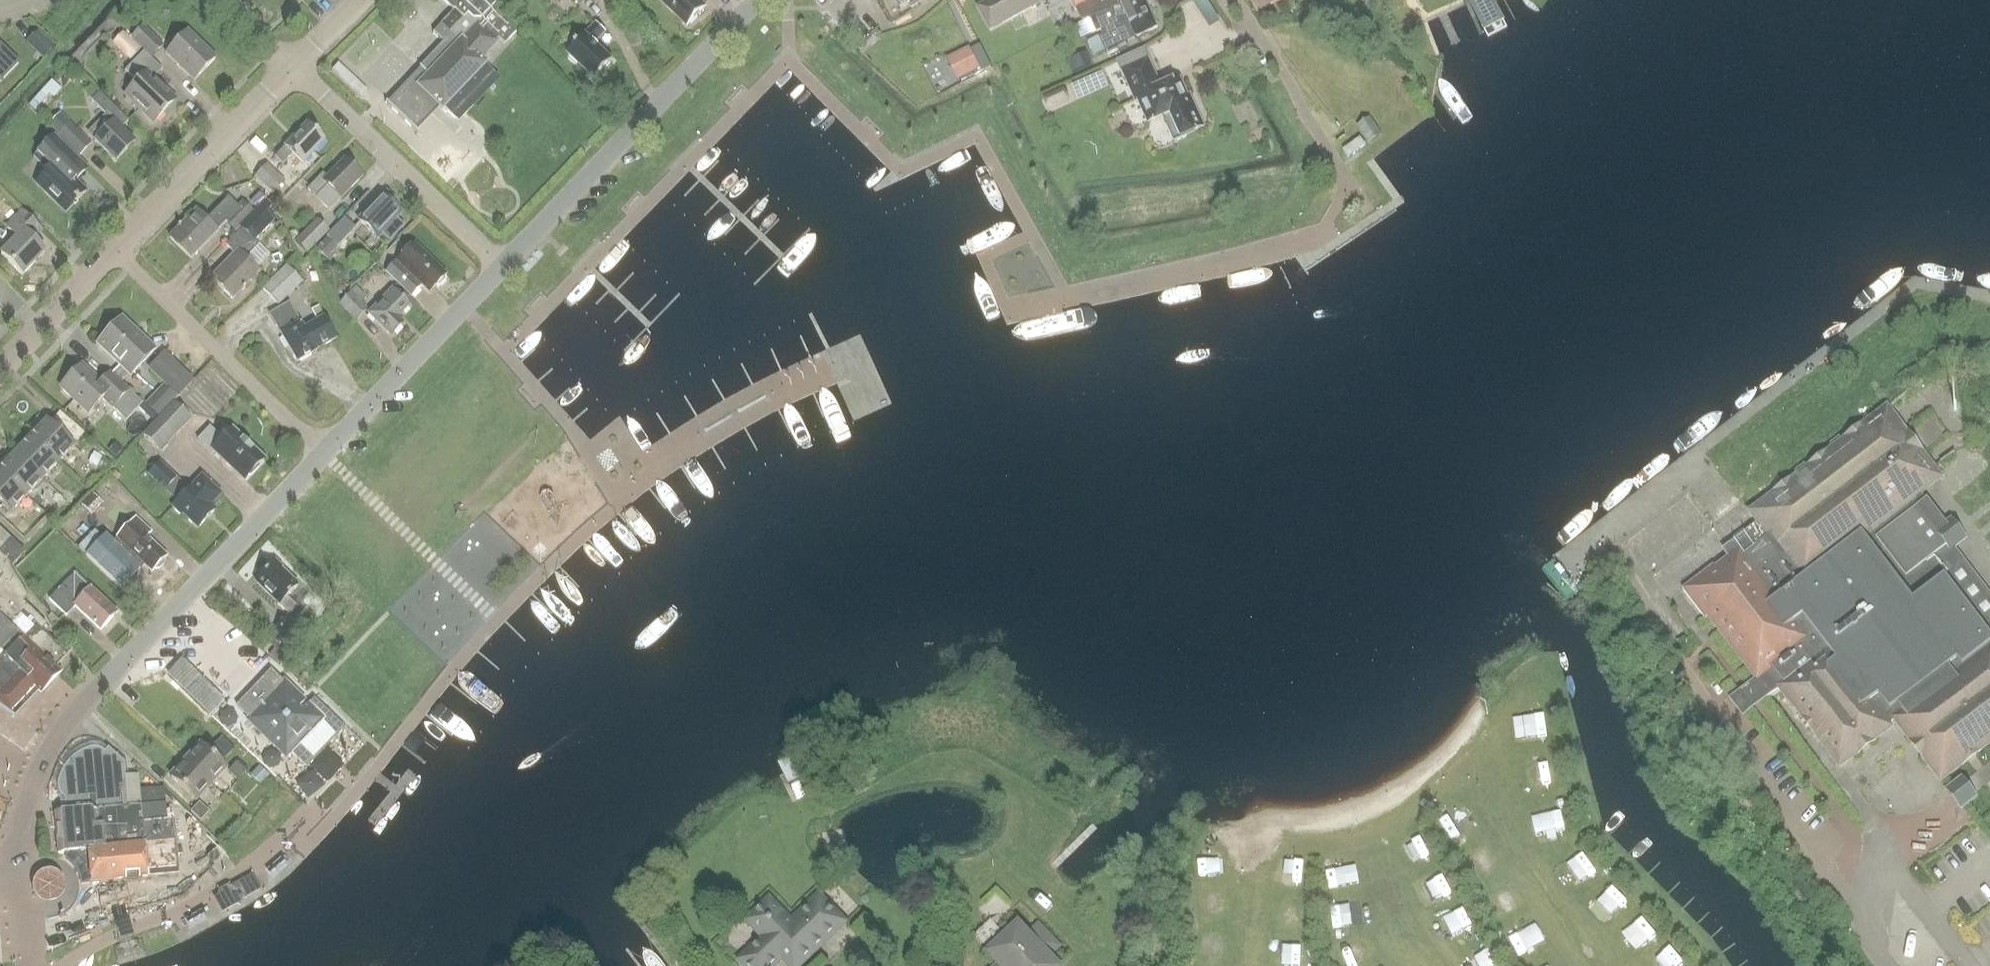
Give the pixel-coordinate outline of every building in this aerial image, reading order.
[(388,100),(387,101),(419,132),(420,131),(415,126),(438,103),(444,108),(445,106),(452,112),(457,117),(498,75),(493,70),(486,63),(488,62),(483,58),(499,41),(498,40),(500,37),(506,43),(520,28),(496,5),(498,2),(496,0),(447,0),(456,8),(435,31),(445,40),(420,66),(425,70),(392,104),(388,100)] [(689,26),(706,9),(697,0),(659,0),(673,13),(675,13),(689,26)] [(1039,0),(991,0),(978,7),(990,31),(1041,4),(1039,0)] [(1114,0),(1072,0),(1075,6),(1078,6),(1084,20),(1116,4),(1114,0)] [(1145,0),(1117,0),(1119,5),(1089,18),(1105,52),(1136,37),(1157,28),(1147,6),(1145,0)] [(1194,2),(1209,26),(1219,20),(1206,0),(1197,0),(1194,2)] [(1259,11),(1279,0),(1253,0),(1259,11)] [(1494,0),(1469,0),(1485,31),(1505,21),(1494,0)] [(613,61),(595,44),(606,32),(597,23),(568,53),(595,80),(613,61)] [(144,29),(132,40),(142,50),(145,53),(151,59),(162,47),(144,29)] [(43,61),(56,47),(37,30),(25,43),(43,61)] [(142,50),(123,32),(112,44),(131,61),(142,50)] [(215,59),(187,32),(165,55),(194,81),(215,59)] [(13,56),(0,43),(0,69),(13,56)] [(80,50),(70,60),(78,68),(88,58),(80,50)] [(979,68),(970,50),(948,61),(957,79),(979,68)] [(145,53),(125,72),(137,84),(125,97),(153,123),(175,100),(153,79),(162,70),(151,59),(145,53)] [(1068,61),(1073,72),(1091,64),(1086,53),(1068,61)] [(1182,89),(1178,81),(1160,89),(1147,61),(1124,71),(1137,100),(1140,99),(1150,122),(1162,116),(1174,143),(1196,133),(1195,131),(1202,128),(1188,96),(1183,98),(1180,90),(1182,89)] [(367,90),(338,63),(332,71),(360,98),(367,90)] [(1044,99),(1049,110),(1069,101),(1064,90),(1044,99)] [(112,122),(94,140),(116,161),(134,142),(120,128),(127,121),(101,94),(92,102),(112,122)] [(40,105),(34,100),(29,106),(44,119),(49,114),(40,105)] [(1370,144),(1382,135),(1370,118),(1358,127),(1370,144)] [(294,154),(304,163),(326,141),(307,122),(284,146),(285,147),(275,156),(284,165),(294,154)] [(84,146),(67,129),(60,135),(77,152),(84,146)] [(33,157),(48,171),(35,184),(65,213),(86,192),(76,182),(87,170),(75,158),(53,137),(33,157)] [(363,177),(345,159),(328,177),(324,173),(308,190),(330,211),(363,177)] [(266,165),(255,177),(273,193),(284,182),(266,165)] [(277,192),(269,201),(276,207),(284,198),(277,192)] [(266,200),(260,193),(251,202),(257,209),(266,200)] [(382,195),(358,220),(378,239),(382,235),(390,242),(405,227),(397,219),(401,214),(382,195)] [(169,238),(191,258),(217,231),(226,222),(235,230),(253,213),(242,203),(238,207),(228,198),(206,220),(196,210),(169,238)] [(211,278),(233,299),(258,272),(244,259),(258,245),(254,242),(278,217),(264,203),(239,227),(242,230),(227,245),(235,253),(211,278)] [(17,238),(1,255),(22,275),(45,252),(31,239),(40,231),(21,212),(6,228),(17,238)] [(346,219),(328,237),(334,243),(338,247),(356,229),(346,219)] [(328,232),(317,220),(297,240),(308,252),(328,232)] [(278,234),(284,231),(280,223),(274,226),(278,234)] [(316,249),(322,255),(334,243),(328,237),(316,249)] [(398,283),(410,295),(411,297),(423,285),(430,292),(436,286),(439,286),(444,280),(444,278),(447,275),(414,243),(386,271),(398,283)] [(263,290),(278,305),(302,282),(288,266),(263,290)] [(410,295),(398,283),(393,289),(393,288),(368,314),(391,336),(403,323),(398,317),(410,305),(405,300),(410,295)] [(366,298),(356,288),(339,305),(355,322),(367,310),(360,304),(366,298)] [(297,362),(337,338),(319,308),(312,312),(317,321),(303,329),(294,313),(288,302),(269,314),(275,324),(297,362)] [(129,373),(152,348),(124,321),(100,345),(120,365),(129,373)] [(164,354),(148,370),(177,397),(192,381),(164,354)] [(60,387),(88,412),(103,397),(126,419),(141,402),(120,382),(112,373),(110,371),(100,382),(82,365),(60,387)] [(120,365),(112,373),(120,382),(129,373),(120,365)] [(147,405),(159,416),(177,397),(165,386),(147,405)] [(159,419),(176,435),(191,419),(174,403),(159,419)] [(142,407),(135,416),(145,425),(153,417),(142,407)] [(1895,718),(1941,778),(1945,775),(1989,741),(1989,636),(1945,578),(1953,571),(1939,553),(1943,550),(1942,550),(1957,539),(1947,525),(1927,499),(1926,500),(1918,506),(1912,499),(1939,477),(1887,409),(1752,513),(1763,527),(1735,548),(1739,553),(1715,571),(1713,568),(1711,567),(1682,589),(1704,618),(1709,614),(1757,677),(1770,668),(1783,685),(1780,687),(1781,688),(1840,765),(1889,727),(1887,724),(1895,718)] [(47,419),(31,436),(58,462),(74,445),(47,419)] [(176,435),(159,419),(145,433),(162,450),(176,435)] [(263,459),(232,430),(223,440),(209,427),(198,440),(212,453),(214,451),(244,479),(263,459)] [(31,436),(15,453),(42,479),(58,462),(31,436)] [(115,443),(109,450),(116,457),(123,451),(115,443)] [(0,468),(0,470),(27,495),(42,479),(15,453),(0,468)] [(97,467),(105,471),(110,462),(102,458),(97,467)] [(221,494),(202,475),(188,490),(159,462),(147,475),(176,503),(170,509),(176,514),(183,515),(197,528),(215,509),(211,505),(221,494)] [(10,512),(27,495),(0,470),(0,502),(10,512)] [(70,492),(77,498),(85,489),(78,482),(70,492)] [(103,503),(93,493),(81,505),(92,515),(103,503)] [(152,542),(146,537),(151,532),(135,518),(116,538),(112,542),(105,535),(86,555),(121,589),(145,563),(153,571),(155,569),(159,568),(163,564),(163,561),(166,558),(151,544),(152,542)] [(13,541),(0,528),(0,554),(13,541)] [(35,616),(22,603),(28,597),(24,591),(10,567),(25,553),(13,541),(0,554),(0,653),(35,616)] [(256,582),(289,614),(276,628),(291,642),(301,631),(286,617),(297,607),(286,597),(297,586),(280,569),(282,568),(276,561),(256,582)] [(76,606),(87,617),(101,630),(117,612),(91,588),(92,587),(75,572),(48,600),(66,617),(76,606)] [(48,617),(54,625),(58,621),(51,613),(48,617)] [(12,712),(15,715),(24,705),(21,701),(35,686),(41,691),(60,672),(53,666),(60,658),(59,650),(60,649),(39,629),(44,625),(35,616),(0,653),(0,701),(12,712)] [(269,656),(273,660),(278,665),(280,663),(284,658),(274,649),(269,656)] [(182,660),(168,674),(209,714),(223,700),(182,660)] [(271,672),(249,694),(263,707),(251,719),(250,720),(251,721),(285,753),(284,754),(286,755),(287,753),(286,753),(289,750),(307,767),(344,728),(314,699),(313,700),(307,707),(285,685),(284,684),(284,685),(271,672)] [(211,749),(224,761),(236,749),(222,737),(211,749)] [(200,744),(186,760),(211,783),(226,768),(200,744)] [(66,812),(55,813),(58,853),(66,852),(88,851),(88,850),(145,844),(143,823),(142,823),(141,806),(127,807),(124,763),(108,748),(104,752),(101,749),(98,748),(94,747),(90,748),(86,749),(81,751),(77,754),(73,757),(69,760),(66,764),(63,768),(61,773),(59,777),(58,782),(57,786),(58,789),(59,793),(62,796),(64,798),(66,812)] [(211,783),(186,760),(170,777),(196,800),(211,783)] [(237,782),(246,773),(236,763),(227,772),(237,782)] [(253,773),(263,782),(270,775),(259,765),(253,773)] [(201,821),(209,811),(200,802),(191,811),(201,821)] [(80,875),(81,879),(82,883),(90,883),(147,878),(178,875),(174,821),(143,823),(145,844),(88,850),(88,851),(66,852),(66,859),(69,861),(72,863),(75,866),(78,870),(80,875)] [(225,856),(221,851),(219,849),(211,856),(217,863),(225,856)] [(1574,866),(1583,880),(1596,871),(1587,857),(1574,866)] [(53,899),(58,896),(61,892),(62,886),(62,881),(60,876),(56,872),(51,870),(45,869),(40,871),(36,873),(33,877),(31,882),(31,886),(32,891),(35,895),(38,899),(43,900),(48,901),(53,899)] [(250,896),(259,890),(252,877),(232,888),(233,889),(231,890),(230,893),(224,896),(223,895),(215,900),(220,909),(221,909),(223,912),(227,910),(227,911),(234,907),(234,906),(239,903),(240,900),(250,895),(250,896)] [(809,957),(803,951),(811,943),(813,946),(841,920),(819,897),(792,924),(770,901),(748,922),(765,939),(741,961),(746,965),(774,965),(783,958),(789,964),(790,964),(792,965),(800,965),(809,957)] [(1048,957),(1057,948),(1039,929),(1029,938),(1019,927),(1007,938),(991,920),(974,936),(991,954),(990,955),(1001,965),(1057,965),(1048,957)] [(1342,965),(1354,965),(1365,959),(1352,941),(1334,953),(1342,965)] [(1491,949),(1474,962),(1477,965),(1503,965),(1491,949)] [(1312,950),(1285,950),(1284,965),(1311,965),(1312,950)]
